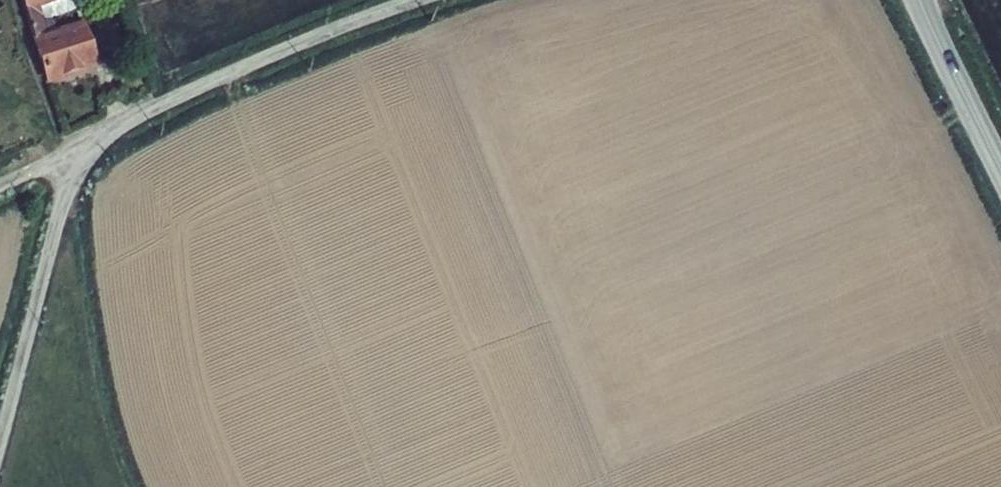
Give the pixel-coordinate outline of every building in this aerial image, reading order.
[(51,81),(114,60),(106,35),(88,41),(86,36),(63,44),(50,9),(75,0),(24,0),(51,81)]
